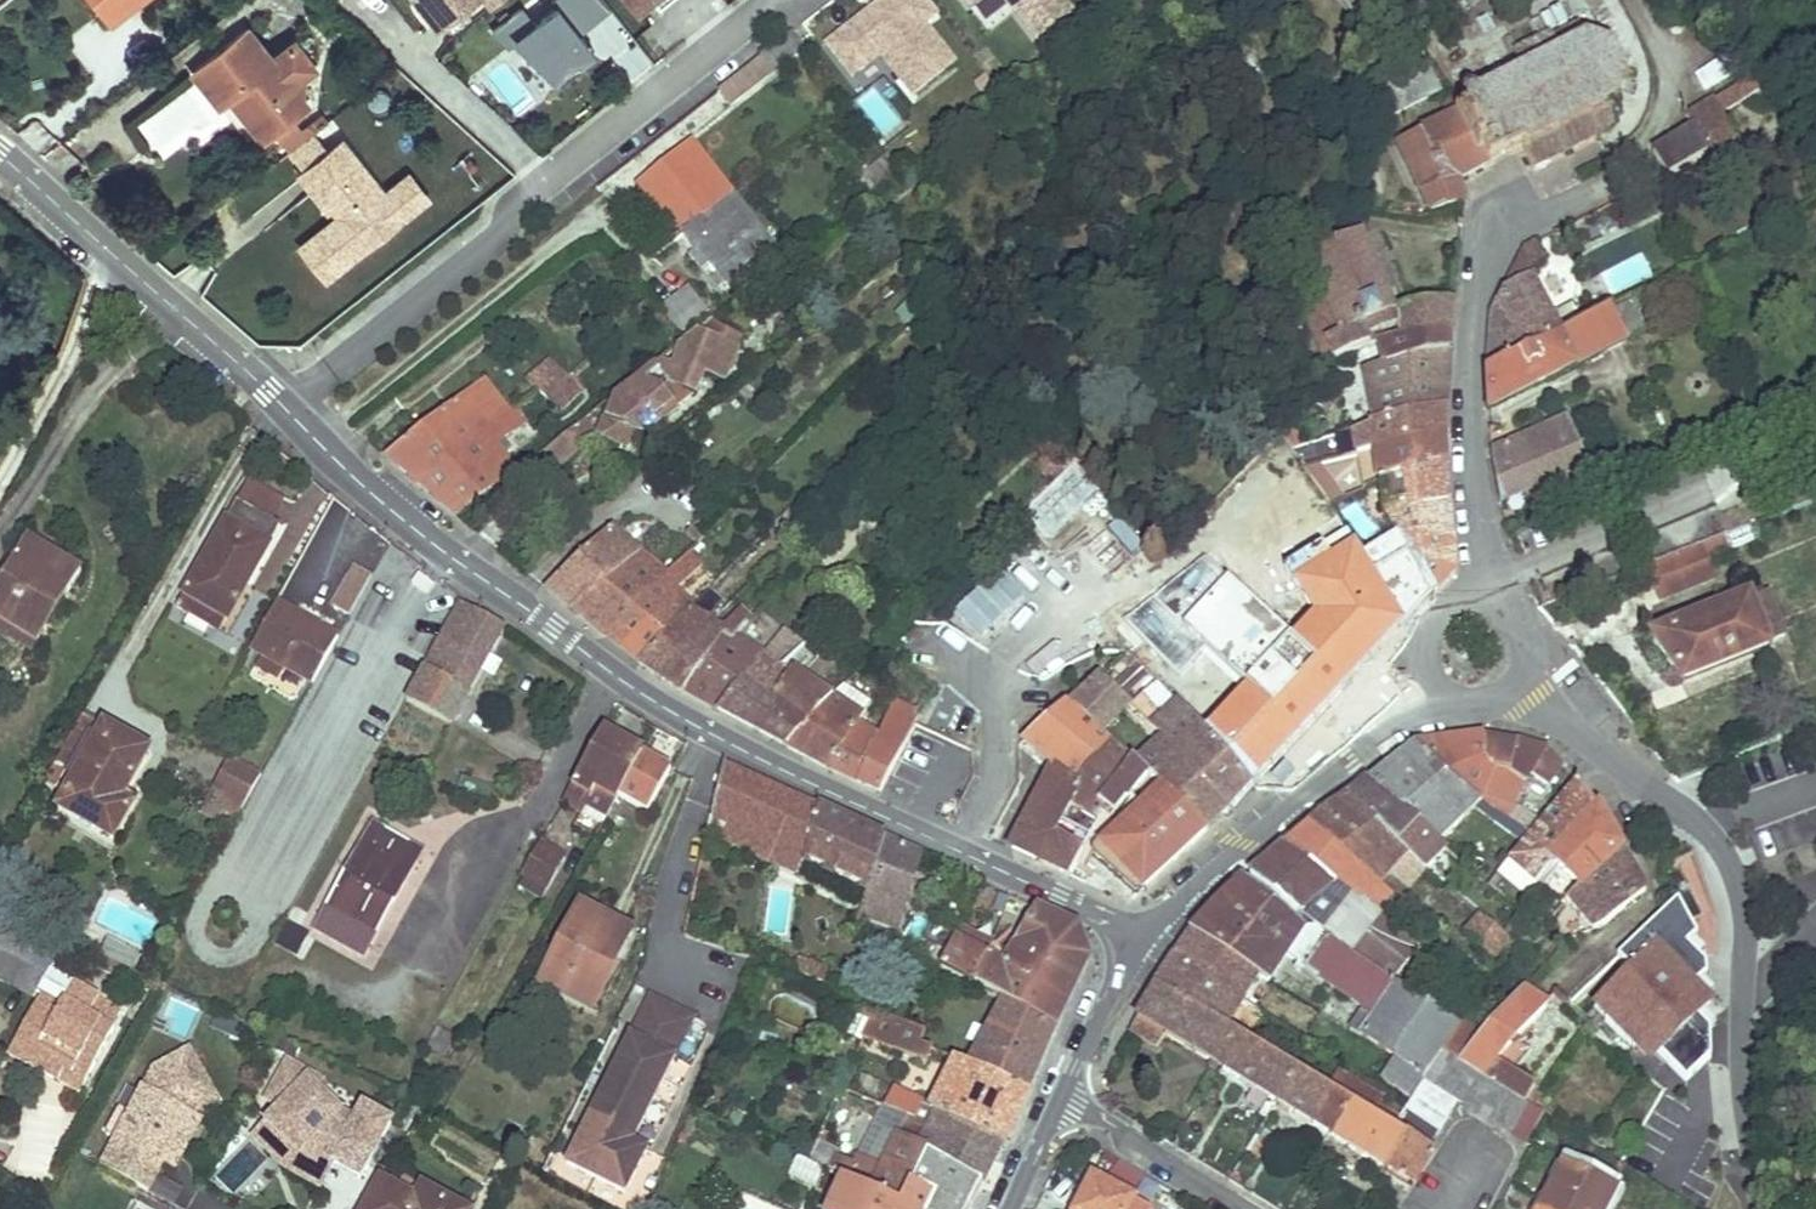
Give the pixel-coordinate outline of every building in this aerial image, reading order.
[(103,14),(118,2),(122,7),(131,0),(91,0),(103,14)] [(440,26),(472,0),(419,0),(440,26)] [(612,7),(606,0),(553,0),(557,6),(536,23),(523,7),(493,30),(510,45),(522,36),(558,81),(590,56),(582,45),(587,41),(580,33),(612,7)] [(637,10),(649,0),(628,0),(637,10)] [(829,35),(863,77),(883,60),(921,108),(975,64),(937,16),(947,8),(941,0),(873,0),(829,35)] [(972,8),(982,0),(965,0),(972,8)] [(1030,40),(1080,0),(998,0),(1030,40)] [(1380,0),(1336,0),(1352,24),(1382,4),(1380,0)] [(1573,9),(1592,0),(1569,0),(1573,9)] [(1578,24),(1514,55),(1523,76),(1500,86),(1495,79),(1492,82),(1495,89),(1478,98),(1475,94),(1469,93),(1463,98),(1464,103),(1453,109),(1455,113),(1397,144),(1431,216),(1463,205),(1460,192),(1456,180),(1486,161),(1487,164),(1506,154),(1522,146),(1532,164),(1604,130),(1617,121),(1607,101),(1610,99),(1616,107),(1622,102),(1617,94),(1620,78),(1632,78),(1632,72),(1621,70),(1613,55),(1619,47),(1614,42),(1607,50),(1591,44),(1588,35),(1585,37),(1578,24)] [(221,106),(232,97),(241,90),(276,133),(288,124),(310,107),(299,93),(319,77),(296,49),(276,65),(249,31),(196,72),(221,106)] [(805,49),(792,34),(761,58),(774,74),(805,49)] [(582,45),(590,56),(595,52),(587,41),(582,45)] [(774,74),(761,58),(719,92),(731,107),(774,74)] [(1436,95),(1420,65),(1376,89),(1393,119),(1436,95)] [(1746,102),(1739,89),(1718,101),(1725,114),(1746,102)] [(276,133),(241,90),(232,97),(267,141),(271,137),(276,133)] [(1732,141),(1711,102),(1684,116),(1692,130),(1705,155),(1732,141)] [(276,133),(271,137),(285,156),(302,142),(288,124),(276,133)] [(1705,155),(1692,130),(1651,151),(1664,174),(1665,177),(1705,155)] [(322,158),(307,139),(302,142),(285,156),(301,175),(322,158)] [(731,194),(690,141),(642,178),(672,215),(669,217),(683,232),(683,231),(731,194)] [(322,158),(301,175),(328,210),(333,206),(338,202),(343,207),(338,212),(365,247),(392,225),(375,201),(384,194),(343,142),(322,158)] [(900,172),(886,154),(862,173),(876,191),(900,172)] [(672,215),(642,178),(635,184),(676,237),(683,232),(669,217),(672,215)] [(375,201),(392,225),(401,217),(384,194),(375,201)] [(772,248),(731,194),(683,231),(695,249),(697,247),(708,263),(726,284),(772,248)] [(343,207),(338,202),(333,206),(338,212),(343,207)] [(1237,239),(1223,222),(1214,228),(1228,245),(1237,239)] [(1451,331),(1454,300),(1415,306),(1393,312),(1362,234),(1307,256),(1319,287),(1299,296),(1318,342),(1324,339),(1332,360),(1369,344),(1377,344),(1377,334),(1397,325),(1397,336),(1451,331)] [(1544,263),(1534,242),(1523,248),(1490,313),(1488,340),(1486,370),(1557,333),(1529,277),(1544,263)] [(686,256),(699,271),(708,263),(697,247),(695,249),(686,256)] [(1610,296),(1651,274),(1640,253),(1598,275),(1610,296)] [(707,310),(688,285),(661,305),(681,330),(707,310)] [(1659,298),(1652,285),(1557,333),(1486,370),(1488,409),(1639,332),(1629,314),(1659,298)] [(745,337),(712,319),(699,330),(740,348),(745,337)] [(740,348),(699,330),(688,338),(612,397),(598,433),(596,438),(617,447),(626,427),(644,435),(678,408),(662,389),(668,383),(693,396),(702,374),(715,379),(722,361),(733,366),(740,348)] [(1450,341),(1451,331),(1397,336),(1377,344),(1383,365),(1449,351),(1450,341)] [(1332,360),(1324,339),(1318,342),(1326,362),(1329,361),(1332,360)] [(1105,360),(1101,345),(1085,350),(1090,365),(1105,360)] [(1447,378),(1449,351),(1383,365),(1363,369),(1375,420),(1444,408),(1447,378)] [(583,391),(549,357),(528,377),(562,411),(583,391)] [(733,366),(722,361),(715,379),(726,384),(733,366)] [(1328,377),(1335,368),(1329,361),(1326,362),(1317,367),(1328,377)] [(1343,374),(1335,368),(1328,377),(1336,385),(1343,374)] [(508,408),(485,377),(469,389),(492,420),(508,408)] [(693,396),(668,383),(662,389),(678,408),(693,396)] [(1333,387),(1316,404),(1324,412),(1341,396),(1333,387)] [(492,420),(469,389),(385,454),(393,460),(444,503),(460,516),(516,472),(494,442),(516,428),(512,424),(522,416),(513,404),(508,408),(492,420)] [(1444,427),(1444,408),(1375,420),(1337,433),(1344,449),(1371,435),(1372,449),(1444,434),(1444,427)] [(557,467),(596,438),(598,433),(585,418),(564,435),(544,451),(557,467)] [(1587,470),(1565,418),(1489,450),(1498,502),(1573,471),(1584,494),(1611,483),(1602,464),(1587,470)] [(644,435),(626,427),(617,447),(624,450),(644,435)] [(1444,441),(1444,434),(1372,449),(1378,481),(1445,460),(1444,441)] [(1378,481),(1372,449),(1360,453),(1366,487),(1378,483),(1378,481)] [(1446,485),(1445,460),(1378,481),(1378,483),(1383,510),(1394,529),(1434,594),(1454,573),(1449,520),(1446,485)] [(1342,497),(1320,464),(1304,469),(1329,503),(1342,497)] [(286,502),(252,483),(240,506),(273,524),(286,502)] [(273,524),(240,506),(188,597),(229,621),(282,530),(273,524)] [(1758,538),(1752,523),(1646,564),(1660,598),(1712,578),(1705,559),(1758,538)] [(1394,529),(1361,549),(1345,526),(1300,557),(1253,596),(1234,572),(1151,639),(1174,663),(1201,637),(1231,668),(1183,710),(1250,786),(1366,668),(1434,594),(1394,529)] [(636,549),(611,527),(546,587),(573,610),(636,549)] [(83,573),(28,541),(0,591),(0,618),(34,638),(63,589),(70,594),(83,573)] [(666,575),(636,549),(573,610),(589,623),(606,636),(666,575)] [(697,563),(688,552),(674,566),(684,577),(697,563)] [(684,577),(674,566),(666,575),(606,636),(619,647),(637,661),(686,609),(690,605),(673,588),(684,577)] [(370,577),(352,567),(331,605),(348,615),(370,577)] [(63,589),(34,638),(0,618),(0,633),(36,654),(70,594),(63,589)] [(1783,637),(1769,594),(1751,602),(1749,597),(1653,634),(1681,680),(1768,646),(1767,642),(1783,637)] [(229,621),(188,597),(180,610),(221,635),(229,621)] [(339,636),(278,602),(250,652),(262,658),(284,670),(311,686),(339,636)] [(494,624),(460,603),(406,702),(451,726),(504,630),(494,624)] [(732,637),(750,619),(739,608),(718,628),(707,622),(704,620),(660,678),(672,684),(683,691),(724,632),(732,637)] [(686,609),(637,661),(646,668),(660,678),(704,620),(701,618),(686,609)] [(715,614),(712,610),(701,618),(704,620),(707,622),(715,614)] [(798,641),(785,629),(762,656),(779,666),(798,641)] [(717,709),(762,656),(732,637),(724,632),(683,691),(711,706),(717,709)] [(762,656),(717,709),(751,727),(784,745),(826,699),(789,672),(809,646),(800,638),(798,641),(779,666),(762,656)] [(284,670),(262,658),(257,667),(260,669),(278,680),(284,670)] [(1177,704),(1162,718),(1142,697),(1129,710),(1103,685),(1073,706),(1132,760),(1206,835),(1209,832),(1207,829),(1222,814),(1225,810),(1229,813),(1251,787),(1250,786),(1183,710),(1177,704)] [(861,716),(831,693),(826,699),(784,745),(795,751),(829,768),(856,724),(861,716)] [(877,735),(856,724),(829,768),(857,780),(880,790),(918,713),(891,700),(877,735)] [(1073,706),(1067,700),(1023,739),(1054,766),(1046,779),(1011,846),(1057,868),(1070,874),(1103,808),(1098,804),(1132,760),(1073,706)] [(107,727),(87,715),(48,783),(57,789),(68,770),(78,777),(63,804),(118,835),(132,809),(122,803),(149,754),(106,729),(107,727)] [(637,742),(609,726),(604,733),(644,756),(648,749),(637,742)] [(644,756),(604,733),(565,802),(580,811),(584,803),(587,796),(614,811),(621,797),(644,756)] [(1529,743),(1517,740),(1510,770),(1492,768),(1484,761),(1482,737),(1451,739),(1416,743),(1480,800),(1505,818),(1513,803),(1525,782),(1527,781),(1533,771),(1547,785),(1559,764),(1541,747),(1529,743)] [(1500,738),(1482,737),(1484,761),(1492,768),(1510,770),(1517,740),(1500,738)] [(1480,800),(1416,743),(1395,759),(1367,781),(1401,814),(1404,811),(1438,841),(1452,828),(1457,833),(1463,828),(1457,823),(1474,806),(1520,843),(1527,834),(1505,818),(1480,800)] [(659,764),(644,756),(621,797),(649,814),(672,772),(659,764)] [(230,758),(211,790),(227,800),(220,810),(236,819),(260,776),(230,758)] [(1098,804),(1103,808),(1070,874),(1080,879),(1093,856),(1114,874),(1139,897),(1159,878),(1189,850),(1206,835),(1132,760),(1098,804)] [(726,763),(713,816),(709,834),(763,860),(771,844),(774,845),(787,792),(737,768),(726,763)] [(1584,790),(1576,778),(1538,822),(1527,834),(1520,843),(1506,859),(1538,887),(1559,864),(1550,855),(1595,807),(1584,790)] [(1401,814),(1367,781),(1359,788),(1347,797),(1423,869),(1443,848),(1438,841),(1404,811),(1401,814)] [(227,800),(211,790),(205,801),(220,810),(227,800)] [(875,832),(787,792),(774,845),(807,861),(804,866),(868,896),(886,838),(875,832)] [(614,811),(587,796),(584,803),(610,817),(614,811)] [(1423,869),(1347,797),(1336,806),(1313,824),(1378,883),(1388,873),(1406,887),(1423,869)] [(1538,822),(1513,803),(1505,818),(1527,834),(1538,822)] [(118,835),(63,804),(59,811),(114,842),(118,835)] [(1601,817),(1595,807),(1550,855),(1559,864),(1580,885),(1619,846),(1601,817)] [(399,837),(374,824),(314,930),(365,959),(418,865),(392,850),(399,837)] [(1378,883),(1313,824),(1306,830),(1286,845),(1351,899),(1360,903),(1378,883)] [(425,852),(399,837),(392,850),(418,865),(425,852)] [(922,854),(886,838),(868,896),(862,916),(898,928),(922,854)] [(567,857),(542,844),(524,877),(549,890),(567,857)] [(804,866),(807,861),(774,845),(771,844),(763,860),(799,877),(804,866)] [(1351,899),(1286,845),(1269,859),(1261,866),(1248,877),(1313,927),(1349,956),(1371,925),(1379,914),(1360,903),(1351,899)] [(1633,869),(1619,846),(1580,885),(1566,898),(1592,929),(1606,924),(1645,889),(1633,869)] [(1713,907),(1693,848),(1664,868),(1680,901),(1688,918),(1713,907)] [(1295,928),(1240,882),(1232,891),(1223,900),(1208,916),(1192,935),(1255,976),(1265,983),(1287,952),(1361,1007),(1349,1025),(1361,1035),(1393,1058),(1420,1078),(1459,1028),(1397,987),(1349,956),(1313,927),(1303,927),(1300,928),(1295,928)] [(1480,918),(1459,901),(1443,919),(1464,938),(1466,936),(1480,918)] [(1689,946),(1693,942),(1698,938),(1688,918),(1680,901),(1619,957),(1633,971),(1606,996),(1616,1007),(1607,1016),(1635,1046),(1637,1045),(1644,1038),(1655,1049),(1687,1084),(1712,1061),(1711,1033),(1699,1020),(1709,1012),(1710,1010),(1710,1001),(1709,1001),(1697,988),(1708,978),(1707,967),(1701,960),(1689,946)] [(623,927),(582,907),(542,985),(597,1014),(616,978),(610,974),(631,931),(623,927)] [(1076,930),(1039,913),(1003,968),(988,961),(994,948),(992,947),(961,932),(942,972),(956,979),(978,989),(1007,1003),(1059,1030),(1075,996),(1091,961),(1076,930)] [(1424,950),(1402,932),(1379,914),(1371,925),(1349,956),(1397,987),(1424,950)] [(37,996),(55,964),(38,956),(46,939),(0,917),(0,980),(37,996)] [(1500,934),(1480,918),(1466,936),(1492,957),(1507,940),(1500,934)] [(961,932),(939,921),(921,963),(942,972),(961,932)] [(308,935),(288,924),(276,945),(297,957),(308,935)] [(1519,936),(1507,926),(1500,934),(1507,940),(1512,944),(1519,936)] [(1255,976),(1192,935),(1183,946),(1179,951),(1172,960),(1240,1001),(1255,976)] [(1530,945),(1519,936),(1512,944),(1523,953),(1530,945)] [(145,954),(111,938),(101,958),(136,974),(143,958),(145,954)] [(1693,942),(1689,946),(1701,960),(1706,956),(1698,938),(1693,942)] [(1498,983),(1451,944),(1437,961),(1484,999),(1498,983)] [(146,978),(153,961),(143,958),(136,974),(146,978)] [(1240,1001),(1172,960),(1160,981),(1155,988),(1223,1028),(1240,1001)] [(830,973),(803,963),(798,975),(825,986),(830,973)] [(1709,1001),(1716,995),(1708,978),(1697,988),(1709,1001)] [(102,999),(76,985),(63,1007),(30,1067),(59,1084),(66,1072),(87,1085),(116,1032),(113,1030),(122,1015),(100,1002),(102,999)] [(1223,1028),(1155,988),(1143,1007),(1128,1032),(1158,1050),(1168,1035),(1219,1067),(1227,1072),(1245,1041),(1223,1028)] [(1470,1005),(1452,991),(1438,1010),(1457,1022),(1470,1005)] [(1546,1008),(1522,991),(1481,1037),(1457,1064),(1523,1106),(1533,1091),(1510,1075),(1495,1065),(1518,1040),(1546,1008)] [(1616,1007),(1606,996),(1596,1004),(1607,1016),(1616,1007)] [(63,1007),(45,997),(12,1056),(30,1067),(63,1007)] [(652,998),(567,1165),(624,1193),(644,1153),(633,1147),(697,1021),(652,998)] [(1059,1030),(1007,1003),(973,1069),(1030,1093),(1036,1080),(1059,1030)] [(879,1014),(871,1011),(866,1020),(876,1024),(879,1014)] [(220,1012),(213,1028),(243,1041),(250,1025),(220,1012)] [(1709,1012),(1699,1020),(1711,1033),(1717,1027),(1709,1012)] [(1481,1037),(1464,1022),(1459,1028),(1442,1054),(1448,1058),(1457,1064),(1481,1037)] [(457,1037),(440,1028),(433,1040),(451,1050),(457,1037)] [(1393,1058),(1361,1035),(1347,1055),(1378,1078),(1393,1058)] [(1655,1049),(1644,1038),(1637,1045),(1647,1056),(1655,1049)] [(451,1050),(433,1040),(429,1046),(448,1056),(451,1050)] [(1531,1051),(1518,1040),(1495,1065),(1510,1075),(1531,1051)] [(1297,1073),(1245,1041),(1227,1072),(1276,1102),(1279,1104),(1297,1073)] [(157,1072),(103,1167),(151,1193),(167,1165),(192,1118),(203,1124),(220,1100),(191,1049),(157,1072)] [(1420,1078),(1393,1058),(1378,1078),(1405,1098),(1420,1078)] [(1457,1064),(1448,1058),(1430,1085),(1456,1102),(1508,1136),(1526,1108),(1523,1106),(1457,1064)] [(973,1069),(957,1062),(933,1113),(1004,1148),(1016,1122),(1030,1093),(973,1069)] [(301,1155),(331,1172),(334,1166),(361,1180),(391,1125),(363,1110),(356,1124),(339,1115),(316,1094),(320,1085),(287,1066),(266,1104),(281,1112),(267,1126),(301,1155)] [(1337,1097),(1297,1073),(1279,1104),(1331,1136),(1350,1105),(1337,1097)] [(1381,1101),(1348,1080),(1337,1097),(1350,1105),(1371,1117),(1375,1110),(1381,1101)] [(1445,1118),(1456,1102),(1430,1085),(1424,1081),(1413,1098),(1445,1118)] [(923,1107),(896,1092),(887,1109),(910,1119),(917,1122),(923,1107)] [(1445,1118),(1413,1098),(1408,1105),(1404,1112),(1436,1133),(1445,1118)] [(1265,1103),(1257,1114),(1265,1119),(1273,1108),(1265,1103)] [(1371,1117),(1350,1105),(1331,1136),(1386,1170),(1406,1139),(1392,1130),(1371,1117)] [(818,1144),(809,1162),(813,1164),(841,1178),(873,1195),(900,1208),(902,1208),(914,1185),(926,1157),(983,1188),(1000,1155),(1004,1148),(933,1113),(923,1107),(917,1122),(910,1119),(901,1138),(878,1128),(857,1168),(841,1162),(844,1155),(818,1144)] [(416,1115),(404,1108),(396,1126),(407,1133),(416,1115)] [(1526,1108),(1508,1136),(1524,1146),(1542,1118),(1526,1108)] [(910,1119),(887,1109),(878,1128),(901,1138),(910,1119)] [(1397,1123),(1375,1110),(1371,1117),(1392,1130),(1397,1123)] [(1436,1133),(1404,1112),(1397,1123),(1392,1130),(1406,1139),(1408,1136),(1426,1148),(1436,1133)] [(192,1118),(167,1165),(178,1170),(203,1124),(192,1118)] [(1622,1131),(1611,1122),(1599,1138),(1610,1147),(1622,1131)] [(301,1155),(267,1126),(254,1139),(290,1170),(323,1188),(331,1172),(301,1155)] [(1386,1170),(1408,1183),(1425,1159),(1430,1151),(1426,1148),(1408,1136),(1406,1139),(1386,1170)] [(926,1157),(914,1185),(939,1199),(934,1208),(973,1208),(980,1194),(983,1188),(926,1157)] [(1564,1160),(1539,1208),(1606,1208),(1617,1188),(1564,1160)] [(833,1198),(841,1178),(813,1164),(804,1183),(833,1198)] [(1075,1208),(1147,1208),(1149,1206),(1092,1176),(1075,1208)] [(425,1188),(418,1201),(382,1182),(368,1208),(443,1208),(448,1201),(425,1188)] [(939,1199),(914,1185),(902,1208),(934,1208),(939,1199)] [(1617,1188),(1606,1208),(1614,1208),(1623,1191),(1617,1188)] [(873,1195),(867,1206),(854,1199),(849,1208),(900,1208),(873,1195)] [(1353,1205),(1323,1200),(1322,1208),(1352,1208),(1353,1205)] [(448,1201),(443,1208),(462,1208),(448,1201)]
